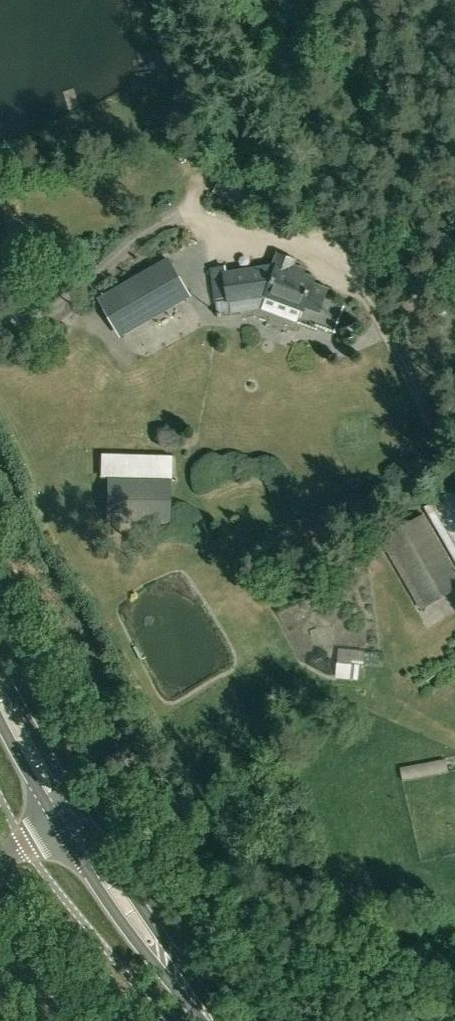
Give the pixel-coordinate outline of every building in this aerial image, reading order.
[(293,265),(295,259),(280,253),(276,263),(279,264),(278,265),(227,273),(226,266),(212,268),(217,300),(230,298),(230,300),(267,294),(267,295),(304,309),(306,305),(320,310),(329,289),(314,283),(316,278),(304,274),(306,270),(293,265)] [(191,297),(168,258),(98,299),(120,337),(191,297)] [(173,454),(103,453),(101,481),(106,479),(106,525),(171,529),(173,454)] [(435,512),(454,546),(454,501),(435,512)] [(380,540),(423,610),(454,590),(454,566),(423,513),(380,540)] [(364,650),(339,648),(338,663),(361,665),(364,665),(364,650)] [(361,665),(338,663),(338,677),(361,680),(361,665)] [(446,761),(401,769),(403,783),(448,775),(446,761)]
